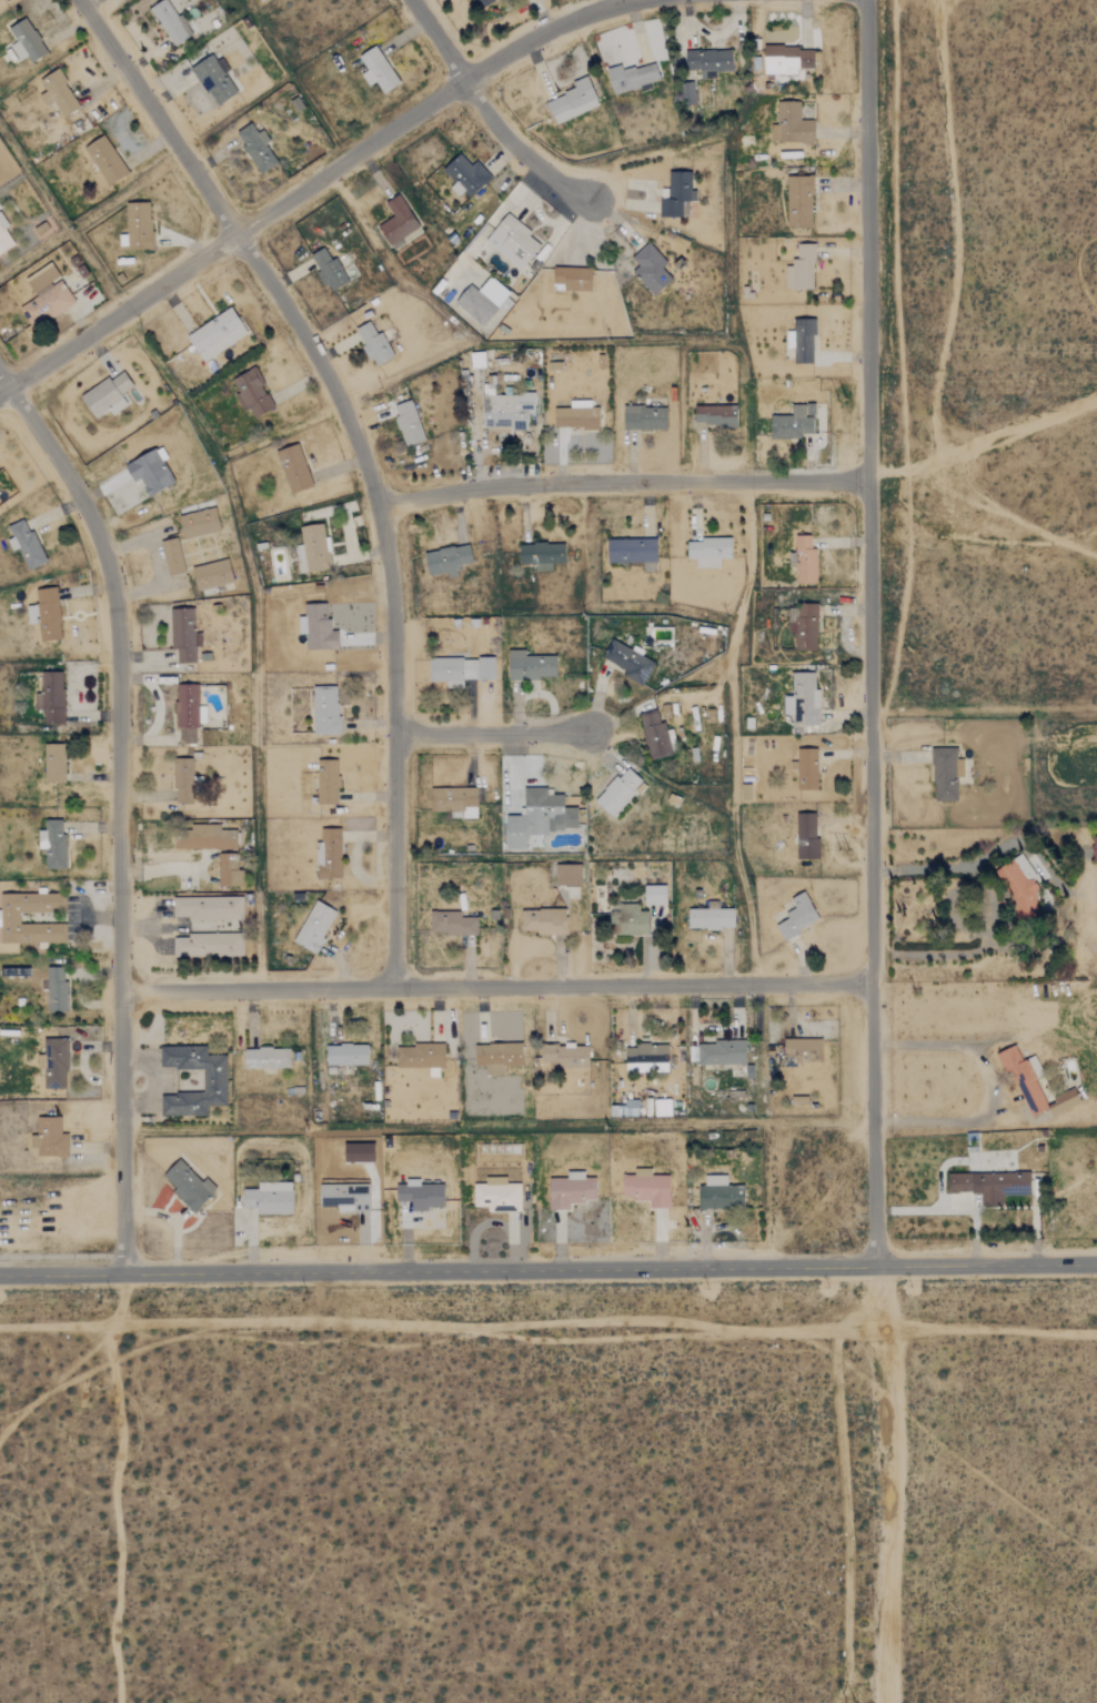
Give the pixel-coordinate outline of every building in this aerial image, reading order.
[(168,0),(160,0),(148,8),(174,46),(191,33),(168,0)] [(16,41),(10,44),(19,60),(27,54),(30,62),(47,52),(26,17),(8,28),(16,41)] [(361,73),(368,84),(375,80),(382,92),(397,83),(378,44),(359,54),(366,70),(361,73)] [(813,47),(774,48),(774,53),(763,53),(764,74),(796,73),(796,69),(814,68),(813,47)] [(686,49),(685,72),(711,73),(711,70),(731,71),(732,50),(686,49)] [(214,107),(238,92),(213,52),(190,67),(214,107)] [(660,81),(654,62),(623,70),(622,64),(606,68),(613,92),(660,81)] [(40,78),(47,90),(39,94),(44,105),(53,100),(63,117),(80,107),(57,68),(40,78)] [(598,107),(587,75),(571,81),(574,90),(546,100),(554,122),(598,107)] [(681,104),(696,103),(693,82),(678,83),(681,104)] [(815,120),(799,120),(801,101),(777,101),(776,125),(773,125),(772,140),(814,142),(815,120)] [(262,129),(256,132),(250,122),(234,132),(260,173),(278,162),(264,142),(269,140),(262,129)] [(84,145),(105,184),(127,174),(105,134),(84,145)] [(442,169),(454,182),(452,184),(465,200),(491,177),(476,160),(471,164),(460,153),(442,169)] [(660,198),(660,215),(688,216),(688,200),(696,200),(696,190),(691,190),(692,171),(668,171),(668,198),(660,198)] [(785,177),(787,226),(813,225),(811,175),(785,177)] [(393,216),(378,224),(388,243),(417,228),(400,193),(385,201),(393,216)] [(151,201),(127,202),(127,249),(151,248),(151,201)] [(522,269),(539,243),(527,235),(532,231),(505,212),(484,242),(522,269)] [(14,245),(4,228),(8,225),(0,213),(0,253),(14,245)] [(631,273),(654,295),(671,278),(662,269),(667,261),(646,241),(631,258),(638,264),(631,273)] [(795,243),(795,266),(785,266),(785,288),(813,289),(814,243),(795,243)] [(328,291),(348,282),(335,256),(330,260),(324,248),(310,254),(328,291)] [(60,275),(53,265),(26,282),(33,292),(60,275)] [(591,291),(591,268),(553,266),(552,289),(591,291)] [(454,301),(480,325),(510,293),(491,275),(476,290),(470,284),(454,301)] [(73,302),(60,280),(47,289),(47,286),(29,298),(31,301),(21,308),(33,326),(73,302)] [(246,333),(230,306),(185,335),(203,362),(246,333)] [(814,363),(813,319),(794,319),(794,330),(786,330),(786,347),(794,347),(794,363),(814,363)] [(375,334),(370,321),(355,328),(373,365),(393,356),(382,331),(375,334)] [(274,406),(253,366),(230,380),(245,409),(248,406),(254,417),(274,406)] [(111,414),(127,404),(120,394),(132,386),(122,369),(79,395),(93,419),(108,409),(111,414)] [(534,394),(482,393),(482,427),(526,427),(526,413),(534,413),(534,394)] [(392,405),(405,446),(424,440),(411,400),(392,405)] [(771,437),(802,439),(803,433),(813,433),(813,404),(792,404),(792,415),(771,414),(771,437)] [(694,424),(735,425),(736,405),(694,405),(694,424)] [(623,429),(666,430),(666,406),(623,406),(623,429)] [(598,427),(598,407),(554,407),(554,429),(598,427)] [(312,485),(296,443),(274,451),(291,494),(312,485)] [(148,495),(174,482),(162,458),(165,456),(161,449),(157,451),(155,447),(123,465),(133,482),(139,478),(148,495)] [(179,514),(184,538),(220,531),(214,507),(179,514)] [(27,518),(7,526),(11,536),(7,538),(11,551),(18,547),(27,570),(44,562),(27,518)] [(328,570),(326,524),(301,525),(302,553),(296,554),(298,571),(328,570)] [(796,583),(817,583),(816,548),(811,548),(811,535),(795,535),(796,583)] [(656,561),(656,537),(607,540),(607,563),(656,561)] [(162,540),(167,575),(182,573),(179,538),(162,540)] [(719,566),(719,558),(731,558),(731,538),(686,538),(687,558),(695,557),(696,567),(719,566)] [(564,562),(564,543),(519,543),(520,564),(535,564),(535,571),(552,571),(551,562),(564,562)] [(472,562),(469,544),(423,553),(427,576),(457,571),(456,565),(472,562)] [(192,567),(198,591),(233,581),(227,558),(192,567)] [(39,641),(60,638),(56,586),(34,588),(37,604),(26,605),(28,623),(38,622),(39,641)] [(816,603),(795,604),(795,624),(793,624),(794,651),(818,649),(816,603)] [(305,649),(338,648),(336,629),(331,629),(331,618),(326,618),(325,604),(304,604),(304,616),(298,616),(298,634),(304,634),(305,649)] [(170,608),(171,648),(177,648),(177,663),(197,662),(195,645),(201,645),(201,632),(194,632),(194,608),(170,608)] [(602,657),(625,668),(622,675),(642,684),(653,661),(611,639),(602,657)] [(555,678),(555,655),(524,655),(524,649),(509,649),(507,678),(555,678)] [(494,678),(494,656),(430,657),(430,681),(446,681),(446,687),(463,687),(463,678),(494,678)] [(63,672),(41,672),(41,694),(34,694),(34,709),(43,709),(43,724),(63,723),(63,672)] [(818,688),(814,688),(815,672),(792,672),(792,695),(784,695),(783,714),(793,715),(792,724),(818,725),(818,688)] [(175,743),(195,743),(195,723),(205,723),(205,706),(197,706),(197,683),(175,683),(175,743)] [(338,686),(312,686),(313,734),(339,734),(338,686)] [(648,759),(673,755),(665,723),(660,724),(656,709),(638,714),(648,759)] [(64,782),(63,744),(43,745),(44,783),(64,782)] [(957,747),(932,748),(933,800),(957,799),(956,776),(964,776),(963,758),(957,758),(957,747)] [(817,789),(816,748),(796,748),(797,790),(817,789)] [(192,803),(193,758),(174,758),(173,803),(192,803)] [(316,804),(338,804),(339,759),(318,759),(316,804)] [(594,800),(611,816),(643,783),(626,766),(594,800)] [(476,787),(431,787),(430,810),(456,810),(456,817),(476,817),(476,787)] [(505,816),(505,849),(525,849),(526,830),(576,832),(577,807),(563,806),(563,794),(546,794),(546,787),(523,787),(523,816),(505,816)] [(816,813),(796,814),(797,859),(817,858),(816,813)] [(38,848),(44,848),(46,868),(64,867),(63,819),(44,819),(44,830),(38,830),(38,848)] [(235,829),(220,829),(220,827),(173,827),(174,849),(235,848),(235,829)] [(341,828),(318,828),(316,877),(340,877),(341,828)] [(238,854),(219,854),(219,885),(242,886),(242,868),(236,868),(238,854)] [(1037,917),(1030,856),(1013,858),(1014,866),(1006,867),(1011,919),(1037,917)] [(582,864),(554,864),(554,885),(581,886),(582,864)] [(644,886),(644,905),(667,905),(666,886),(644,886)] [(795,907),(784,913),(787,918),(776,925),(784,939),(819,919),(804,891),(789,898),(795,907)] [(1,926),(0,926),(0,953),(14,953),(14,943),(66,943),(66,924),(19,924),(19,911),(62,911),(61,893),(1,894),(1,926)] [(187,920),(243,919),(242,896),(172,898),(172,917),(187,916),(187,920)] [(293,943),(315,953),(335,910),(313,900),(293,943)] [(648,910),(638,910),(638,904),(612,903),(611,934),(647,935),(648,910)] [(566,931),(566,908),(521,908),(521,933),(566,931)] [(733,928),(733,908),(687,909),(687,928),(733,928)] [(476,934),(476,917),(461,916),(461,911),(430,911),(429,934),(476,934)] [(243,955),(242,931),(188,933),(188,937),(172,937),(173,957),(243,955)] [(66,1011),(66,967),(47,967),(47,1011),(66,1011)] [(67,1088),(66,1038),(43,1039),(44,1088),(67,1088)] [(822,1039),(784,1038),(784,1056),(794,1056),(794,1061),(822,1061),(822,1039)] [(697,1041),(697,1065),(745,1064),(745,1040),(697,1041)] [(521,1042),(474,1045),(475,1065),(485,1065),(485,1074),(503,1074),(503,1065),(522,1065),(521,1042)] [(443,1066),(443,1044),(396,1045),(396,1067),(443,1066)] [(366,1065),(366,1045),(325,1045),(325,1065),(366,1065)] [(667,1046),(625,1045),(625,1071),(645,1072),(645,1062),(667,1062),(667,1046)] [(995,1054),(1004,1074),(1012,1070),(1031,1116),(1048,1108),(1041,1094),(1049,1090),(1034,1055),(1021,1060),(1015,1045),(995,1054)] [(160,1116),(207,1115),(207,1105),(225,1105),(225,1055),(205,1055),(205,1046),(160,1046),(160,1069),(202,1068),(203,1094),(160,1094),(160,1116)] [(289,1067),(289,1047),(244,1048),(244,1068),(289,1067)] [(1056,1103),(1048,1105),(1051,1114),(1080,1105),(1075,1089),(1054,1096),(1056,1103)] [(60,1117),(44,1117),(44,1133),(30,1135),(31,1157),(68,1156),(68,1135),(60,1135),(60,1117)] [(195,1210),(217,1188),(204,1178),(201,1181),(178,1159),(160,1178),(195,1210)] [(650,1208),(668,1208),(668,1175),(651,1176),(651,1168),(634,1169),(634,1175),(622,1176),(622,1197),(632,1197),(632,1200),(650,1200),(650,1208)] [(548,1210),(568,1209),(568,1201),(595,1201),(595,1177),(584,1178),(584,1170),(566,1171),(566,1177),(548,1178),(548,1210)] [(947,1172),(947,1193),(980,1193),(980,1206),(1003,1205),(1003,1195),(1029,1195),(1029,1172),(947,1172)] [(698,1208),(744,1207),(743,1185),(727,1185),(726,1175),(704,1175),(704,1186),(697,1186),(698,1208)] [(473,1207),(487,1206),(487,1212),(521,1211),(520,1182),(505,1183),(505,1177),(485,1177),(485,1182),(473,1183),(473,1207)] [(395,1185),(395,1201),(411,1201),(411,1209),(444,1208),(443,1183),(419,1185),(419,1179),(404,1179),(404,1185),(395,1185)] [(256,1215),(292,1213),(291,1180),(256,1181),(256,1188),(242,1189),(242,1207),(256,1207),(256,1215)] [(319,1185),(319,1206),(336,1206),(336,1211),(369,1210),(369,1183),(319,1185)]
